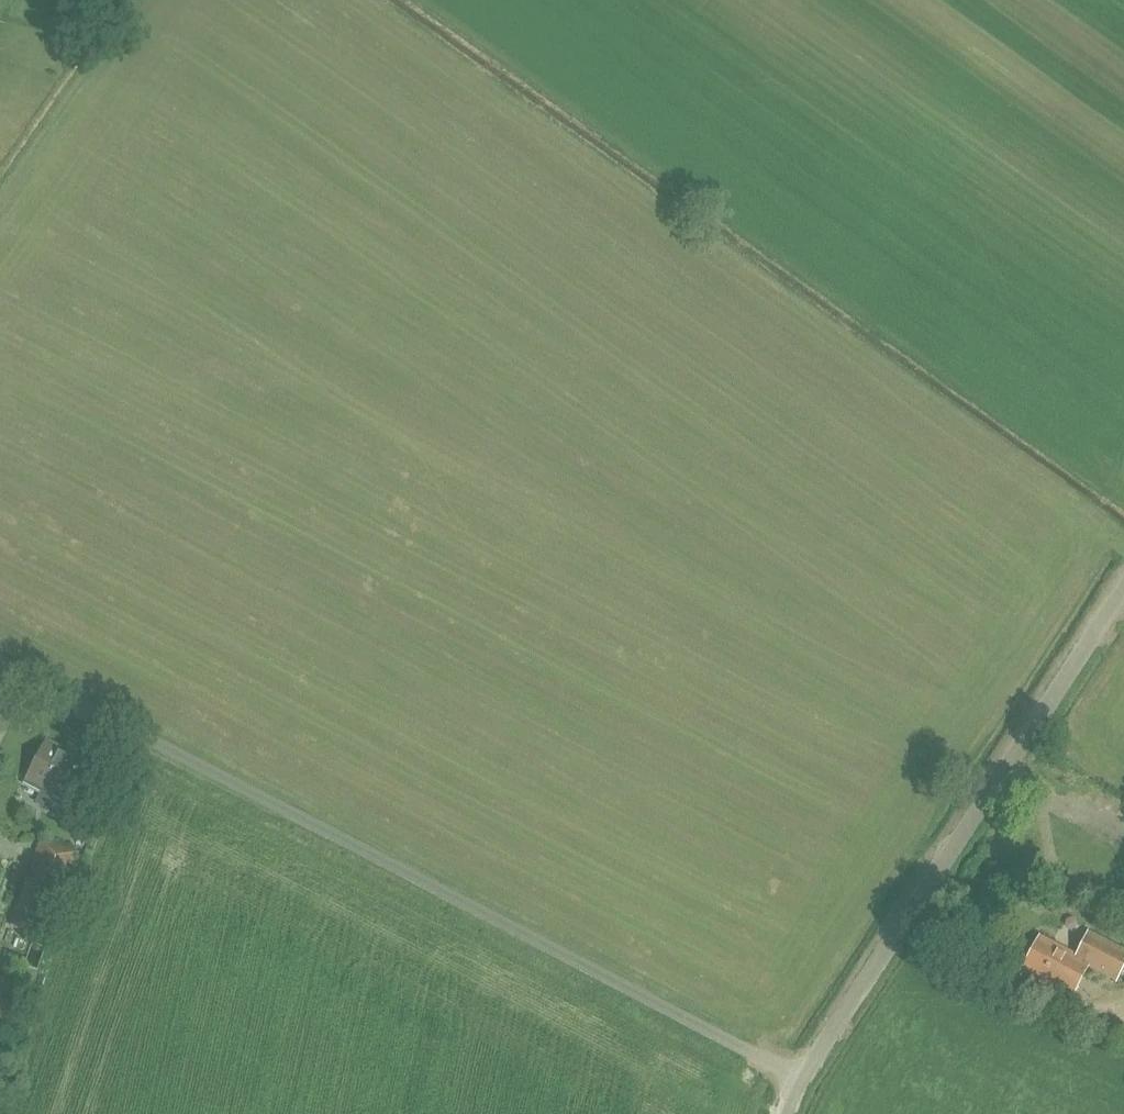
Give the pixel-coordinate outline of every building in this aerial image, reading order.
[(45,740),(25,781),(42,789),(35,803),(46,809),(53,795),(70,803),(75,794),(78,795),(91,769),(69,759),(72,754),(45,740)] [(12,926),(49,939),(78,853),(41,840),(12,926)] [(1115,979),(1123,963),(1123,952),(1089,933),(1077,956),(1041,937),(1024,968),(1071,994),(1087,964),(1115,979)]
